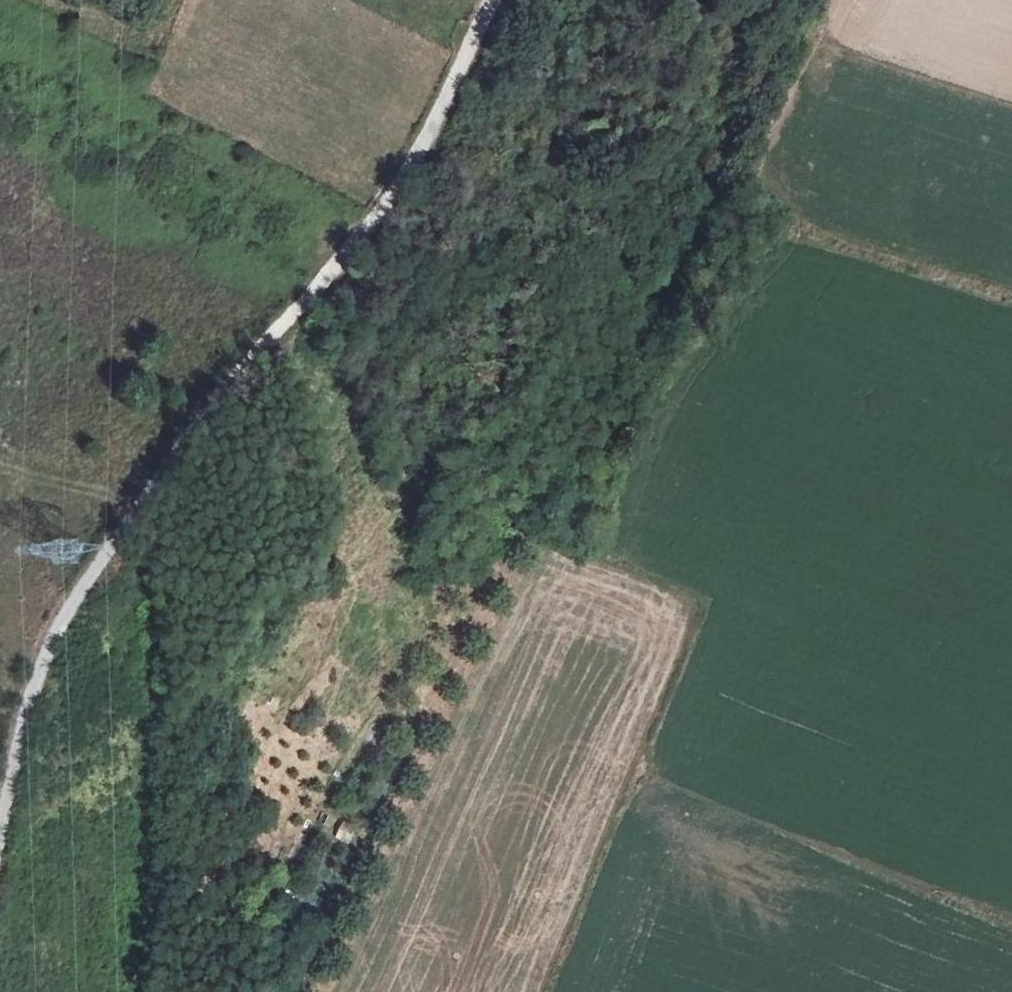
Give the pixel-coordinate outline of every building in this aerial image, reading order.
[(347,851),(353,838),(340,832),(334,845),(347,851)]
